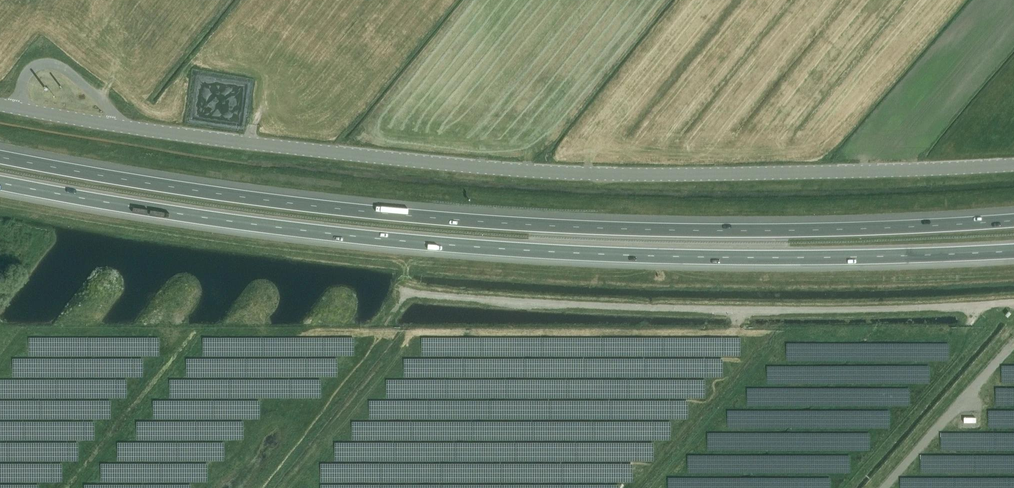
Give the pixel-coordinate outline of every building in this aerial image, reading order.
[(955,342),(945,367),(951,370),(961,344),(955,342)]
